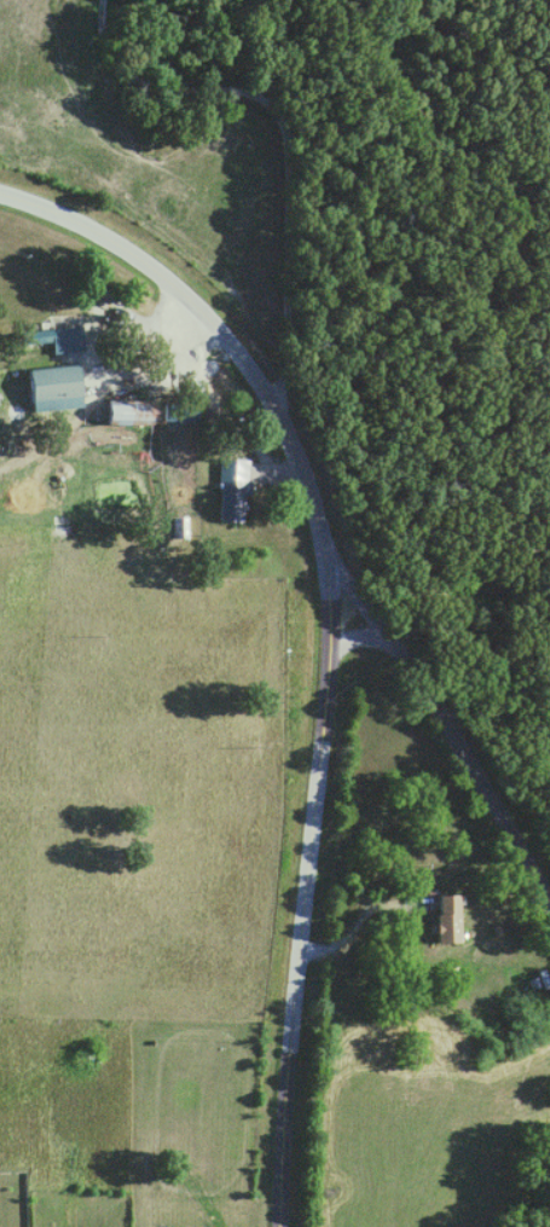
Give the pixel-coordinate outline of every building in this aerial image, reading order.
[(18,346),(47,343),(48,355),(73,352),(70,328),(17,334),(18,346)] [(20,369),(22,412),(74,409),(73,376),(79,375),(78,367),(20,369)] [(96,420),(108,420),(108,423),(138,423),(138,401),(96,400),(96,420)] [(243,462),(218,461),(215,522),(240,524),(243,462)] [(189,519),(174,519),(173,539),(188,540),(189,519)] [(448,897),(427,898),(428,946),(449,945),(448,897)]
